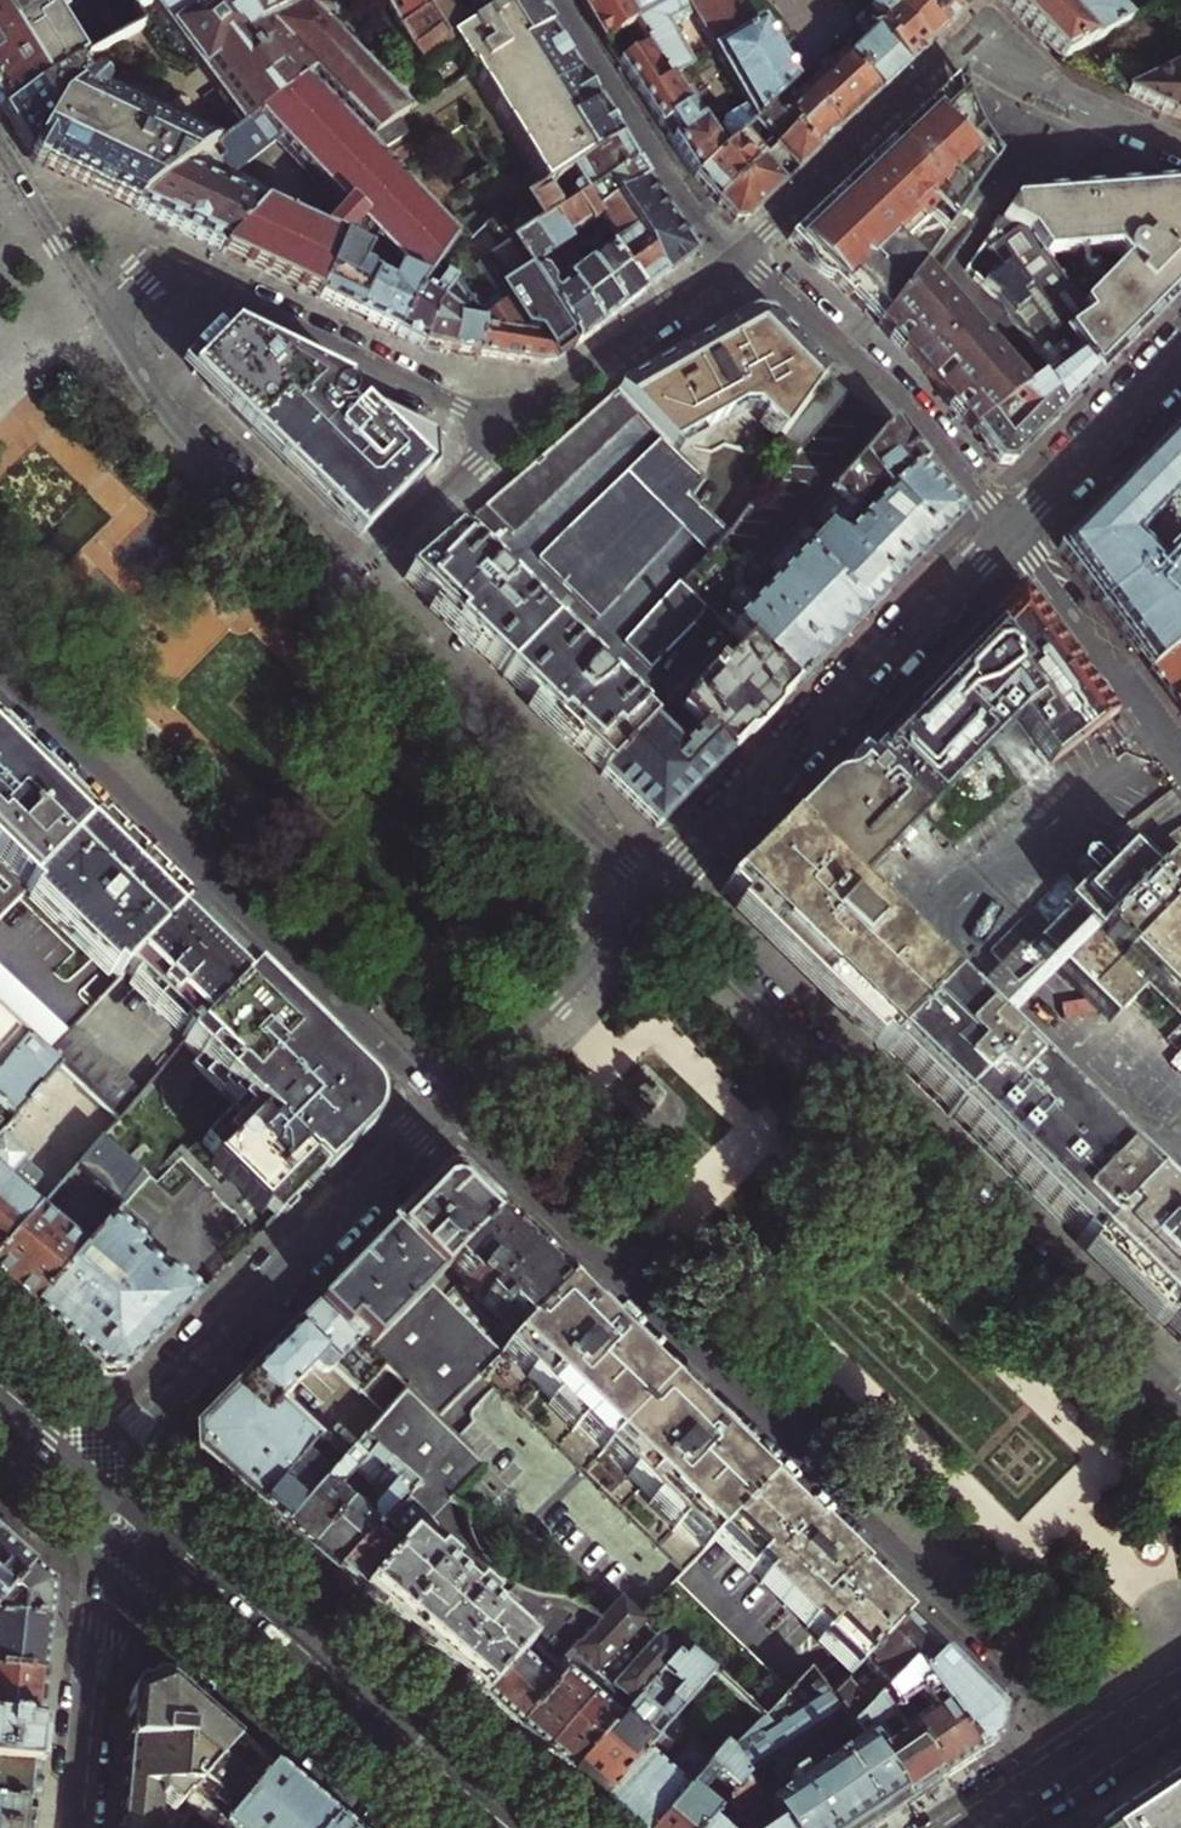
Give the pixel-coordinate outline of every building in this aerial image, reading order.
[(80,64),(40,0),(0,0),(0,105),(5,112),(80,64)] [(165,19),(245,127),(306,80),(316,72),(371,133),(405,111),(305,8),(321,0),(155,0),(165,19)] [(439,90),(465,74),(445,42),(427,11),(440,5),(437,0),(380,0),(439,90)] [(463,10),(471,5),(478,14),(469,19),(467,15),(457,20),(447,1),(440,5),(427,11),(445,42),(517,0),(457,0),(463,10)] [(533,0),(517,0),(445,42),(465,74),(540,193),(546,189),(571,172),(620,140),(612,127),(597,104),(574,66),(533,0)] [(636,24),(623,0),(580,0),(591,18),(605,42),(636,24)] [(745,130),(770,106),(792,85),(795,81),(761,23),(752,28),(736,0),(623,0),(636,24),(651,46),(670,77),(693,62),(671,27),(693,13),(746,106),(722,119),(721,126),(731,144),(738,137),(745,130)] [(923,51),(936,38),(942,32),(911,0),(901,0),(893,7),(886,0),(880,0),(877,3),(923,51)] [(942,32),(954,22),(962,14),(949,0),(911,0),(942,32)] [(1005,2),(1037,36),(1062,63),(1072,58),(1071,56),(1131,22),(1108,0),(1007,0),(1005,2)] [(881,49),(902,71),(909,65),(918,56),(923,51),(877,3),(873,7),(856,24),(864,32),(873,31),(887,44),(881,49)] [(636,24),(605,42),(620,64),(651,46),(636,24)] [(831,48),(877,95),(895,78),(902,71),(881,49),(887,44),(873,31),(864,32),(856,24),(831,48)] [(670,77),(651,46),(620,64),(630,80),(661,127),(678,117),(690,109),(670,77)] [(800,93),(792,85),(770,106),(792,129),(816,155),(839,132),(869,103),(877,95),(831,48),(807,70),(815,78),(800,93)] [(1112,90),(1151,109),(1169,118),(1180,122),(1180,55),(1112,90)] [(135,209),(208,154),(109,110),(80,64),(5,112),(34,161),(53,172),(115,200),(135,209)] [(438,268),(443,261),(456,241),(445,230),(306,80),(245,127),(208,154),(230,181),(240,173),(247,167),(281,139),(344,208),(322,236),(264,209),(223,252),(254,267),(304,291),(319,298),(345,247),(391,269),(427,287),(435,274),(438,268)] [(831,282),(876,326),(903,296),(919,272),(920,270),(900,249),(914,236),(918,240),(923,235),(930,231),(941,222),(949,228),(1006,145),(1001,139),(994,140),(987,138),(985,138),(976,128),(955,105),(932,103),(894,139),(789,239),(807,257),(809,261),(812,265),(818,271),(823,275),(831,282)] [(776,145),(792,129),(770,106),(745,130),(751,136),(760,128),(776,145)] [(695,178),(720,154),(690,109),(678,117),(661,127),(668,138),(670,140),(695,178)] [(816,155),(792,129),(776,145),(760,160),(716,202),(735,223),(746,222),(770,199),(783,186),(766,166),(779,154),(797,173),(806,164),(816,155)] [(738,137),(731,144),(720,154),(695,178),(713,198),(716,202),(760,160),(738,137)] [(620,140),(571,172),(579,186),(572,190),(571,193),(576,203),(591,193),(597,190),(636,165),(634,162),(626,150),(620,140)] [(223,252),(264,209),(276,198),(250,180),(243,175),(240,173),(230,181),(208,154),(135,209),(183,232),(223,252)] [(636,165),(597,190),(603,200),(594,206),(598,212),(614,203),(646,182),(645,180),(641,174),(636,165)] [(248,169),(243,175),(250,180),(255,174),(248,169)] [(651,189),(646,182),(614,203),(665,278),(695,255),(693,252),(664,209),(651,189)] [(1097,378),(1155,320),(1180,294),(1180,188),(1019,198),(1000,224),(1023,238),(1085,319),(1063,335),(1097,378)] [(561,212),(546,189),(540,193),(524,204),(539,226),(561,212)] [(655,286),(665,278),(614,203),(598,212),(594,206),(591,201),(594,198),(591,193),(576,203),(591,224),(595,229),(605,223),(620,243),(609,250),(642,296),(655,286)] [(576,203),(561,212),(539,226),(531,231),(548,256),(571,241),(569,239),(591,224),(576,203)] [(531,231),(539,226),(524,204),(505,216),(502,211),(483,226),(499,251),(511,244),(531,231)] [(1052,373),(1037,384),(1063,413),(1084,392),(1097,378),(1063,335),(1085,319),(1023,238),(1000,224),(981,249),(1003,267),(983,292),(1052,373)] [(531,231),(511,244),(577,347),(588,338),(599,330),(570,287),(566,290),(564,287),(557,292),(553,287),(554,282),(546,270),(541,268),(537,271),(534,266),(548,256),(531,231)] [(563,358),(577,347),(511,244),(499,251),(486,259),(505,289),(554,365),(563,358)] [(342,310),(357,317),(374,280),(383,284),(391,269),(345,247),(319,298),(342,310)] [(566,281),(570,287),(599,330),(614,318),(626,309),(637,300),(642,296),(609,250),(591,263),(591,262),(566,281)] [(427,287),(391,269),(383,284),(374,280),(357,317),(376,326),(396,336),(427,287)] [(903,296),(876,326),(896,345),(903,351),(909,358),(927,379),(972,430),(1027,391),(919,272),(903,296)] [(431,320),(454,290),(455,288),(435,274),(427,287),(396,336),(411,344),(423,350),(431,320)] [(457,289),(455,288),(454,290),(470,303),(476,298),(461,284),(457,289)] [(480,297),(478,300),(476,298),(470,303),(456,325),(482,329),(477,358),(520,364),(541,368),(550,366),(554,365),(505,289),(502,292),(496,295),(506,309),(499,315),(480,297)] [(449,354),(456,325),(470,303),(454,290),(431,320),(423,350),(437,352),(449,354)] [(618,392),(645,419),(670,445),(673,448),(743,408),(759,412),(784,437),(826,378),(768,317),(750,316),(733,326),(640,379),(618,392)] [(464,356),(477,358),(482,329),(456,325),(449,354),(464,356)] [(220,333),(186,368),(245,424),(359,535),(437,469),(435,438),(322,382),(220,333)] [(826,378),(784,437),(780,443),(800,457),(847,397),(837,388),(826,378)] [(1027,391),(972,430),(988,452),(997,465),(1011,466),(1039,437),(1063,413),(1037,384),(1027,391)] [(618,392),(477,515),(495,533),(506,525),(513,534),(645,419),(618,392)] [(1180,502),(1180,422),(1057,548),(1076,573),(1103,609),(1164,564),(1149,538),(1180,502)] [(913,445),(895,423),(812,514),(825,526),(833,533),(881,486),(888,494),(917,471),(926,464),(913,445)] [(673,448),(670,445),(539,560),(599,618),(681,528),(707,555),(719,542),(727,533),(690,495),(706,473),(694,461),(690,465),(673,448)] [(941,497),(917,471),(888,494),(842,541),(833,533),(825,526),(801,551),(866,615),(915,565),(961,518),(941,497)] [(547,627),(453,536),(403,579),(448,624),(569,744),(601,776),(648,727),(552,632),(557,627),(552,622),(547,627)] [(836,646),(866,615),(801,551),(788,539),(754,577),(719,542),(707,555),(681,584),(716,619),(744,646),(792,691),(836,646)] [(1164,564),(1103,609),(1150,672),(1180,650),(1180,551),(1164,564)] [(716,619),(681,584),(625,645),(651,669),(695,624),(703,632),(716,619)] [(1051,631),(1019,589),(986,622),(1015,659),(1051,631)] [(1069,655),(1051,631),(1015,659),(986,622),(978,630),(877,734),(859,753),(924,818),(938,833),(970,801),(965,797),(990,769),(992,769),(1007,756),(1006,754),(1016,746),(1017,748),(1054,717),(1065,730),(1063,731),(1076,746),(1113,714),(1102,698),(1069,655)] [(792,691),(744,646),(715,675),(712,672),(697,686),(701,690),(681,710),(728,756),(779,705),(792,691)] [(1150,672),(1165,692),(1174,704),(1180,698),(1180,650),(1150,672)] [(728,756),(681,710),(673,701),(648,727),(601,776),(656,829),(666,819),(697,787),(728,756)] [(28,892),(92,826),(61,796),(0,735),(0,920),(28,892)] [(924,818),(859,753),(827,786),(785,829),(850,892),(924,818)] [(115,848),(92,826),(28,892),(119,981),(127,973),(183,916),(163,895),(115,848)] [(850,892),(785,829),(721,894),(802,973),(834,1005),(884,1053),(949,989),(850,892)] [(1157,981),(1180,1005),(1180,867),(1172,858),(1144,885),(1120,861),(1106,874),(1095,864),(1092,861),(1089,861),(1086,862),(1084,863),(1083,864),(1082,865),(1080,866),(1079,868),(1078,870),(1078,872),(1078,874),(1078,877),(1091,890),(1032,949),(1110,1028),(1157,981)] [(222,953),(183,916),(127,973),(152,998),(146,1004),(162,1019),(168,1013),(194,1038),(249,980),(222,953)] [(0,970),(0,1011),(29,1038),(47,1054),(67,1034),(0,970)] [(290,1021),(249,980),(194,1038),(185,1047),(192,1054),(188,1059),(193,1064),(190,1067),(220,1097),(223,1094),(224,1095),(290,1021)] [(949,989),(884,1053),(918,1087),(1049,1214),(1085,1250),(1150,1185),(1000,1037),(968,1007),(949,989)] [(29,1038),(0,1011),(0,1071),(29,1038)] [(363,1093),(290,1021),(224,1095),(239,1109),(200,1147),(214,1161),(209,1166),(241,1197),(269,1225),(310,1184),(318,1176),(363,1130),(362,1129),(366,1119),(366,1105),(363,1093)] [(47,1054),(60,1067),(117,1120),(142,1092),(73,1028),(67,1034),(47,1054)] [(14,1120),(60,1067),(47,1054),(29,1038),(0,1071),(0,1108),(14,1120)] [(37,1213),(23,1201),(35,1186),(34,1183),(39,1177),(23,1162),(27,1157),(1,1134),(0,1136),(0,1257),(37,1213)] [(37,1213),(0,1257),(0,1287),(7,1293),(31,1314),(111,1223),(145,1184),(99,1141),(64,1182),(85,1200),(58,1231),(37,1213)] [(457,1184),(435,1186),(317,1306),(367,1352),(428,1290),(444,1273),(495,1221),(479,1205),(457,1184)] [(1085,1250),(1112,1276),(1155,1318),(1165,1328),(1180,1311),(1180,1215),(1150,1185),(1085,1250)] [(512,1238),(495,1221),(444,1273),(465,1294),(469,1289),(482,1301),(477,1306),(501,1329),(492,1338),(447,1296),(440,1302),(428,1290),(367,1352),(364,1354),(382,1371),(405,1392),(437,1422),(480,1378),(515,1342),(565,1290),(551,1276),(512,1238)] [(111,1223),(31,1314),(72,1350),(101,1375),(124,1373),(165,1331),(198,1299),(111,1223)] [(613,1337),(565,1290),(515,1342),(480,1378),(540,1436),(684,1576),(720,1539),(767,1489),(706,1429),(650,1373),(613,1337)] [(294,1330),(323,1358),(360,1394),(382,1371),(364,1354),(367,1352),(317,1306),(306,1318),(294,1330)] [(1165,1328),(1180,1344),(1180,1311),(1165,1328)] [(329,1479),(341,1465),(277,1406),(323,1358),(294,1330),(252,1373),(194,1432),(195,1458),(221,1480),(259,1514),(307,1459),(329,1479)] [(382,1371),(360,1394),(383,1417),(405,1392),(382,1371)] [(478,1704),(518,1662),(532,1647),(557,1670),(595,1630),(557,1595),(548,1596),(538,1597),(531,1596),(522,1594),(514,1592),(495,1614),(484,1605),(482,1606),(461,1588),(463,1586),(449,1574),(448,1576),(420,1553),(440,1533),(442,1526),(436,1521),(486,1469),(437,1422),(405,1392),(383,1417),(363,1440),(391,1465),(418,1489),(385,1523),(411,1547),(358,1600),(369,1610),(402,1638),(434,1666),(455,1684),(478,1704)] [(391,1465),(363,1440),(341,1465),(329,1479),(282,1534),(296,1546),(308,1556),(391,1465)] [(282,1534),(329,1479),(307,1459),(259,1514),(271,1524),(282,1534)] [(418,1489),(391,1465),(308,1556),(320,1567),(333,1578),(385,1523),(418,1489)] [(788,1509),(767,1489),(720,1539),(737,1556),(855,1672),(861,1666),(903,1622),(889,1608),(851,1571),(817,1538),(788,1509)] [(411,1547),(385,1523),(333,1578),(345,1588),(358,1600),(411,1547)] [(0,1543),(0,1609),(32,1572),(6,1549),(0,1543)] [(32,1572),(0,1609),(0,1620),(49,1624),(52,1588),(43,1581),(32,1572)] [(691,1655),(716,1678),(763,1722),(786,1698),(673,1588),(641,1622),(645,1626),(659,1639),(679,1658),(683,1663),(691,1655)] [(540,1758),(606,1682),(600,1675),(645,1626),(641,1622),(621,1603),(595,1630),(557,1670),(567,1680),(514,1735),(528,1747),(540,1758)] [(49,1624),(0,1620),(0,1675),(44,1680),(46,1653),(49,1624)] [(923,1641),(903,1622),(861,1666),(880,1684),(876,1688),(874,1687),(873,1687),(869,1687),(867,1689),(867,1690),(866,1692),(867,1694),(869,1697),(865,1700),(846,1681),(828,1701),(848,1728),(879,1696),(909,1667),(918,1680),(939,1658),(923,1641)] [(659,1639),(613,1688),(635,1707),(679,1658),(659,1639)] [(585,1797),(597,1808),(664,1734),(703,1692),(716,1678),(691,1655),(683,1663),(679,1658),(635,1707),(567,1781),(585,1797)] [(997,1715),(939,1658),(918,1680),(974,1759),(980,1756),(994,1746),(996,1730),(997,1715)] [(567,1680),(557,1670),(543,1684),(518,1662),(478,1704),(495,1719),(514,1735),(567,1680)] [(909,1667),(879,1696),(939,1783),(961,1768),(974,1759),(918,1680),(909,1667)] [(828,1701),(809,1674),(786,1698),(763,1722),(732,1755),(745,1776),(773,1759),(780,1772),(778,1773),(783,1781),(779,1783),(776,1779),(766,1785),(776,1801),(765,1807),(779,1827),(871,1827),(891,1815),(903,1807),(848,1728),(828,1701)] [(44,1680),(0,1675),(0,1724),(40,1727),(42,1704),(44,1680)] [(744,1731),(728,1748),(732,1755),(763,1722),(716,1678),(703,1692),(744,1731)] [(556,1772),(567,1781),(635,1707),(613,1688),(606,1682),(540,1758),(556,1772)] [(175,1827),(180,1823),(170,1816),(233,1746),(199,1716),(166,1688),(151,1695),(132,1705),(121,1827),(175,1827)] [(879,1696),(848,1728),(903,1807),(924,1793),(939,1783),(879,1696)] [(40,1727),(0,1724),(0,1768),(36,1771),(38,1746),(40,1727)] [(716,1761),(690,1737),(679,1748),(664,1734),(597,1808),(621,1827),(656,1827),(716,1761)] [(180,1823),(187,1827),(221,1827),(268,1777),(249,1760),(233,1746),(170,1816),(180,1823)] [(749,1782),(745,1776),(732,1755),(728,1748),(716,1761),(656,1827),(707,1827),(749,1782)] [(36,1771),(0,1768),(0,1809),(32,1812),(34,1792),(36,1771)] [(300,1804),(268,1777),(221,1827),(327,1827),(300,1804)] [(1121,1819),(1107,1827),(1180,1827),(1180,1779),(1121,1819)] [(765,1807),(749,1782),(707,1827),(779,1827),(765,1807)] [(32,1812),(0,1809),(0,1827),(31,1827),(32,1812)]
